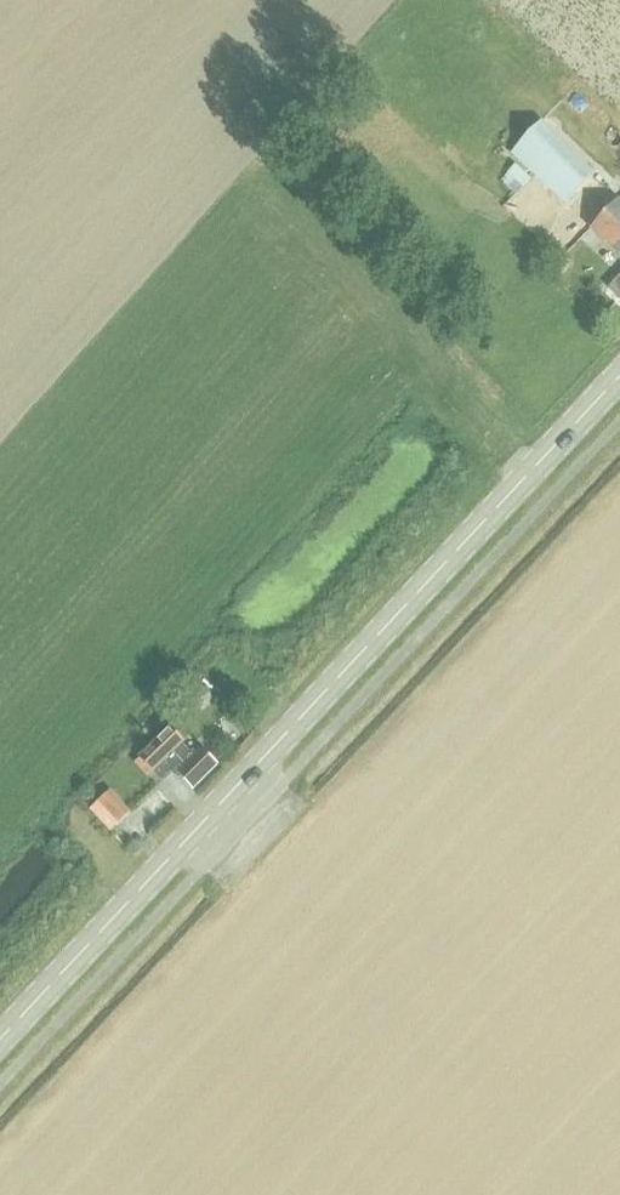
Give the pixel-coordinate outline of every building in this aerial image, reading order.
[(592,178),(539,129),(512,157),(565,206),(592,178)] [(515,167),(507,175),(523,189),(530,181),(515,167)] [(615,201),(589,229),(619,258),(619,206),(615,201)] [(611,286),(619,295),(619,277),(611,286)] [(189,752),(181,744),(184,741),(172,727),(140,758),(152,771),(161,780),(174,769),(192,789),(218,764),(203,749),(198,753),(193,748),(189,752)] [(244,735),(235,727),(222,740),(230,749),(244,735)] [(118,823),(130,812),(109,790),(98,801),(118,823)]
